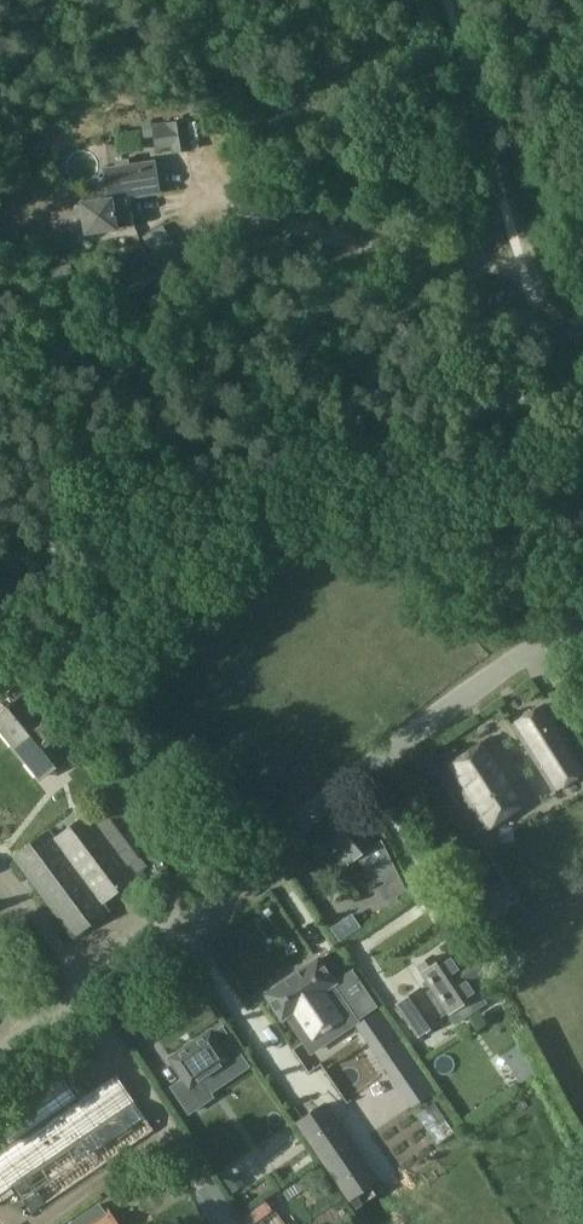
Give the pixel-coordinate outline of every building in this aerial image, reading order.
[(186,123),(154,128),(157,150),(174,147),(175,155),(190,152),(186,123)] [(110,203),(83,207),(87,235),(136,228),(131,199),(160,195),(155,164),(130,168),(129,162),(118,164),(119,170),(105,172),(110,203)] [(164,230),(144,241),(156,262),(157,264),(174,254),(176,253),(172,245),(164,230)] [(0,720),(0,729),(17,750),(19,748),(24,755),(22,756),(41,780),(71,756),(25,699),(0,720)] [(582,773),(582,763),(545,703),(510,724),(552,792),(582,773)] [(481,832),(531,800),(491,737),(441,769),(481,832)] [(116,760),(111,753),(98,761),(102,768),(116,760)] [(50,835),(16,860),(73,938),(108,912),(102,904),(136,879),(127,867),(139,859),(98,805),(53,838),(50,835)] [(380,840),(353,808),(318,836),(344,867),(380,840)] [(370,887),(382,910),(400,901),(388,878),(370,887)] [(420,991),(398,1005),(418,1035),(440,1020),(438,1017),(448,1010),(449,1012),(463,1002),(470,1012),(484,1003),(477,993),(487,986),(481,976),(482,975),(471,958),(459,966),(452,955),(438,965),(433,957),(418,966),(434,990),(424,997),(420,991)] [(318,959),(265,995),(282,1019),(286,1016),(304,1042),(313,1036),(320,1046),(346,1029),(339,1019),(349,1012),(331,985),(334,983),(318,959)] [(184,1079),(171,1088),(189,1113),(211,1097),(200,1081),(230,1061),(228,1058),(237,1052),(222,1029),(213,1036),(210,1032),(170,1059),(184,1079)] [(519,1082),(535,1072),(517,1045),(501,1055),(519,1082)] [(384,1061),(404,1085),(417,1075),(396,1051),(384,1061)] [(436,1145),(455,1133),(435,1103),(416,1116),(436,1145)] [(324,1106),(298,1123),(349,1199),(375,1181),(324,1106)] [(307,1187),(303,1179),(283,1192),(288,1199),(307,1187)]
